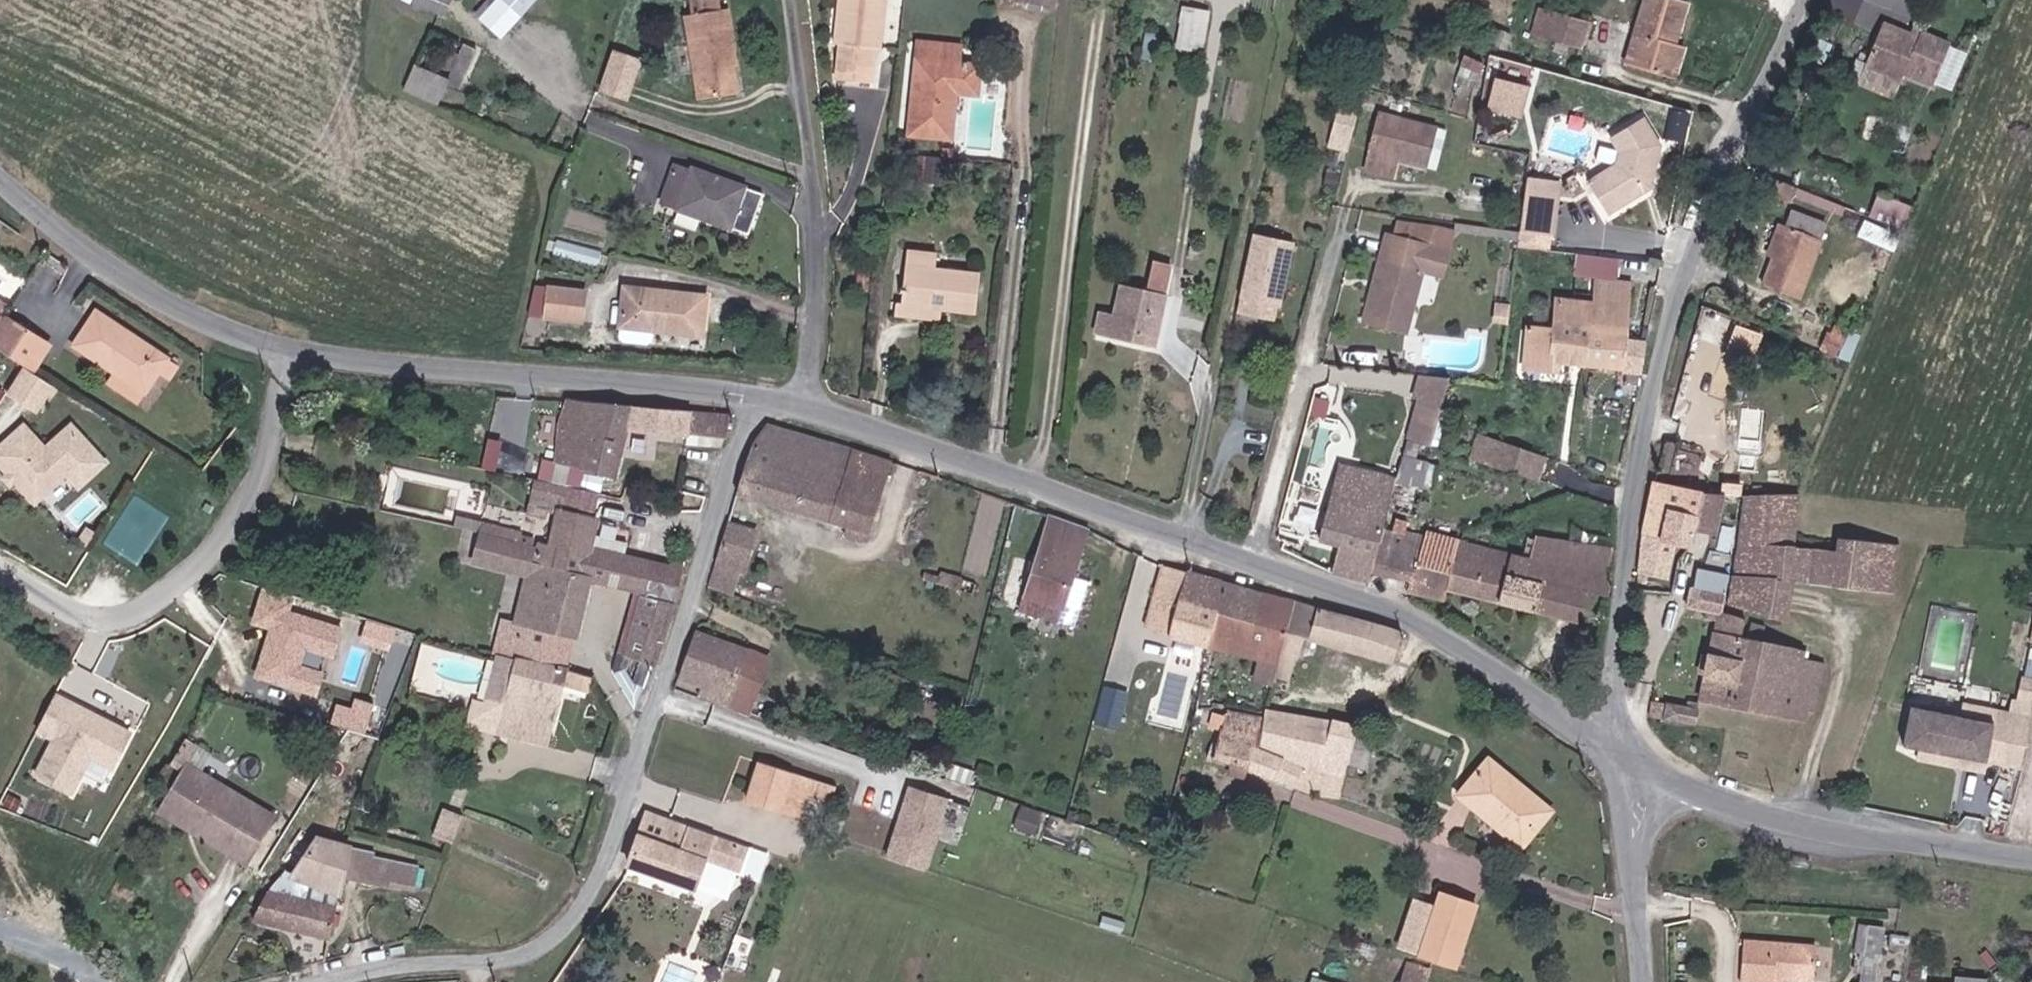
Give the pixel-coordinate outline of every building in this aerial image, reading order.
[(451,0),(404,0),(443,18),(451,0)] [(476,10),(503,36),(538,0),(486,0),(476,10)] [(689,16),(684,17),(697,99),(736,93),(731,58),(734,57),(727,10),(722,11),(721,0),(686,0),(689,16)] [(836,46),(839,47),(836,81),(870,84),(873,50),(879,50),(884,0),(841,0),(836,46)] [(1056,0),(1014,0),(1013,2),(1056,9),(1056,0)] [(1676,45),(1673,44),(1686,2),(1679,0),(1644,0),(1624,65),(1666,78),(1676,45)] [(1544,11),(1537,37),(1583,48),(1591,21),(1548,10),(1548,12),(1544,11)] [(1187,11),(1180,42),(1197,45),(1204,15),(1187,11)] [(1901,79),(1904,73),(1933,85),(1950,46),(1911,29),(1909,35),(1881,24),(1864,64),(1901,79)] [(918,42),(916,59),(958,63),(960,46),(918,42)] [(1676,45),(1666,78),(1672,80),(1682,47),(1676,45)] [(611,53),(598,90),(623,99),(636,61),(611,53)] [(1463,55),(1458,67),(1479,75),(1483,64),(1463,55)] [(958,63),(916,59),(908,135),(949,139),(954,93),(976,95),(979,65),(958,63)] [(402,92),(436,107),(448,80),(414,65),(402,92)] [(1479,75),(1458,67),(1452,86),(1472,93),(1479,75)] [(1503,141),(1512,112),(1524,116),(1535,82),(1496,70),(1475,132),(1503,141)] [(1334,130),(1351,134),(1359,108),(1342,103),(1334,130)] [(1401,160),(1400,164),(1426,170),(1436,128),(1377,114),(1368,152),(1401,160)] [(1606,135),(1616,149),(1614,164),(1586,181),(1606,214),(1647,186),(1657,142),(1637,114),(1606,135)] [(1401,160),(1368,152),(1363,172),(1396,180),(1400,164),(1401,160)] [(690,170),(674,165),(661,203),(676,209),(676,211),(749,236),(763,193),(690,168),(690,170)] [(1529,173),(1524,233),(1558,235),(1562,176),(1529,173)] [(1906,228),(1916,203),(1880,189),(1871,213),(1906,228)] [(1772,260),(1785,226),(1779,223),(1765,257),(1772,260)] [(1822,240),(1785,226),(1772,260),(1761,286),(1798,301),(1822,240)] [(1253,233),(1240,293),(1241,294),(1276,301),(1277,301),(1292,242),(1253,233)] [(1386,259),(1391,235),(1384,233),(1379,257),(1386,259)] [(1386,259),(1379,257),(1362,326),(1406,336),(1422,273),(1425,274),(1432,245),(1391,235),(1386,259)] [(1432,245),(1425,274),(1441,278),(1448,248),(1432,245)] [(907,252),(900,306),(941,310),(976,314),(981,274),(936,269),(937,255),(907,252)] [(1118,286),(1113,316),(1099,313),(1095,335),(1155,347),(1170,266),(1153,263),(1147,291),(1118,286)] [(1594,280),(1591,305),(1588,328),(1587,335),(1626,340),(1633,284),(1594,280)] [(544,318),(582,322),(585,290),(547,286),(544,318)] [(620,327),(700,336),(705,297),(625,288),(620,327)] [(1241,294),(1238,307),(1272,315),(1276,301),(1241,294)] [(3,316),(10,306),(0,299),(0,321),(3,316)] [(1552,301),(1550,326),(1588,328),(1591,305),(1552,301)] [(941,310),(900,306),(894,305),(893,315),(940,320),(941,310)] [(1705,306),(1676,389),(1720,404),(1739,348),(1731,346),(1740,318),(1705,306)] [(73,346),(115,374),(144,393),(146,394),(169,359),(96,311),(73,346)] [(33,373),(50,346),(3,316),(0,321),(0,352),(25,368),(33,373)] [(1830,321),(1818,351),(1838,359),(1846,340),(1839,337),(1843,327),(1841,327),(1844,320),(1837,318),(1835,323),(1830,321)] [(1733,348),(1758,355),(1765,328),(1740,321),(1733,348)] [(1588,328),(1550,326),(1550,337),(1548,364),(1583,366),(1587,335),(1588,328)] [(1548,364),(1550,337),(1524,334),(1521,369),(1548,372),(1548,364)] [(1641,375),(1645,342),(1626,340),(1587,335),(1583,366),(1641,375)] [(33,373),(25,368),(10,392),(37,409),(52,386),(33,373)] [(1416,370),(1409,439),(1442,442),(1448,373),(1416,370)] [(137,403),(144,393),(115,374),(108,384),(137,403)] [(689,433),(690,410),(566,400),(559,452),(546,450),(542,473),(556,475),(557,463),(570,468),(616,478),(629,427),(689,433)] [(690,410),(689,433),(727,437),(731,413),(690,410)] [(870,534),(892,461),(766,423),(752,442),(735,495),(846,527),(870,534)] [(26,424),(0,448),(0,461),(36,502),(68,473),(80,486),(106,463),(73,426),(48,448),(26,424)] [(491,435),(487,464),(499,466),(504,437),(491,435)] [(1468,450),(1465,460),(1536,483),(1544,457),(1492,440),(1487,456),(1468,450)] [(1404,441),(1401,455),(1414,458),(1417,445),(1404,441)] [(1414,458),(1401,455),(1395,478),(1387,509),(1419,517),(1426,489),(1432,491),(1438,465),(1414,458)] [(1330,574),(1368,583),(1371,574),(1382,529),(1387,509),(1395,478),(1337,463),(1318,540),(1337,546),(1330,574)] [(1673,491),(1652,486),(1643,535),(1690,547),(1701,494),(1674,487),(1673,491)] [(566,513),(590,520),(596,493),(571,487),(566,513)] [(136,561),(171,512),(137,489),(103,537),(136,561)] [(1743,496),(1733,578),(1794,584),(1895,594),(1901,545),(1837,538),(1835,551),(1796,547),(1801,493),(1743,496)] [(537,546),(536,548),(532,562),(591,578),(589,584),(606,588),(610,572),(624,575),(621,591),(640,595),(643,596),(652,563),(590,549),(597,522),(590,520),(566,513),(559,511),(550,549),(537,546)] [(452,529),(479,535),(482,522),(456,515),(452,529)] [(1019,611),(1057,624),(1072,577),(1088,529),(1051,516),(1019,611)] [(1392,531),(1382,529),(1371,574),(1410,582),(1407,594),(1444,602),(1446,591),(1458,542),(1459,539),(1426,532),(1424,537),(1405,534),(1408,522),(1394,518),(1392,531)] [(482,522),(479,535),(517,544),(520,531),(482,522)] [(707,589),(733,596),(740,572),(744,573),(756,531),(726,522),(707,589)] [(867,543),(870,534),(846,527),(844,536),(867,543)] [(532,562),(536,548),(517,544),(479,535),(473,563),(526,577),(515,624),(577,639),(589,584),(591,578),(532,562)] [(1608,597),(1612,548),(1535,535),(1528,558),(1458,542),(1446,591),(1578,624),(1584,593),(1608,597)] [(643,596),(640,595),(623,655),(656,668),(677,607),(686,570),(652,563),(643,596)] [(1177,602),(1185,572),(1161,565),(1144,626),(1184,638),(1209,645),(1218,613),(1177,602)] [(940,572),(938,576),(923,571),(920,580),(972,596),(976,583),(940,572)] [(1261,592),(1185,572),(1177,602),(1218,613),(1252,623),(1261,592)] [(1072,577),(1057,624),(1056,625),(1072,630),(1088,582),(1072,577)] [(1794,584),(1733,578),(1728,606),(1788,622),(1794,584)] [(272,626),(258,675),(326,695),(347,623),(295,608),(301,590),(267,580),(255,621),(272,626)] [(1699,703),(1731,709),(1749,638),(1753,622),(1720,615),(1725,594),(1689,586),(1685,607),(1705,612),(1704,618),(1715,620),(1697,703),(1699,703)] [(1252,623),(1218,613),(1209,645),(1259,660),(1254,680),(1272,685),(1274,679),(1294,602),(1261,592),(1252,623)] [(1393,664),(1403,633),(1294,602),(1274,679),(1288,684),(1295,660),(1299,661),(1304,638),(1393,664)] [(516,658),(523,636),(498,629),(491,651),(516,658)] [(727,696),(744,650),(696,633),(680,678),(703,687),(727,696)] [(516,659),(569,672),(575,646),(523,634),(523,636),(516,658),(516,659)] [(1204,673),(1209,645),(1184,638),(1179,669),(1204,673)] [(1749,638),(1731,709),(1807,723),(1810,713),(1815,713),(1826,663),(1805,658),(1806,651),(1749,638)] [(768,659),(744,650),(727,696),(703,687),(700,696),(748,714),(768,659)] [(589,693),(594,678),(569,672),(516,659),(505,700),(486,695),(478,726),(495,730),(495,734),(550,748),(565,688),(589,693)] [(1204,673),(1179,669),(1173,698),(1198,702),(1204,673)] [(1100,723),(1125,726),(1131,687),(1106,683),(1100,723)] [(369,731),(378,700),(358,694),(356,704),(340,700),(334,720),(369,731)] [(677,694),(670,715),(686,721),(695,724),(702,702),(677,694)] [(131,734),(55,696),(37,730),(55,739),(37,775),(72,793),(90,757),(113,769),(131,734)] [(1666,702),(1664,719),(1695,724),(1698,707),(1685,705),(1666,702)] [(1994,724),(1913,707),(1905,746),(1988,763),(1989,756),(2006,759),(2012,730),(2012,717),(1996,714),(1994,724)] [(1312,797),(1339,798),(1345,774),(1318,766),(1257,747),(1251,745),(1257,717),(1226,710),(1224,717),(1222,727),(1219,727),(1219,731),(1211,761),(1231,766),(1228,775),(1243,779),(1245,770),(1312,797)] [(1318,766),(1333,720),(1264,710),(1257,747),(1318,766)] [(686,721),(670,715),(665,726),(682,732),(686,721)] [(1222,727),(1224,717),(1211,715),(1208,727),(1219,731),(1219,727),(1222,727)] [(1333,720),(1318,766),(1345,774),(1357,730),(1358,727),(1333,720)] [(1357,730),(1345,774),(1354,776),(1357,768),(1364,770),(1374,735),(1357,730)] [(188,767),(196,752),(182,744),(168,767),(183,775),(184,773),(188,767)] [(771,811),(783,773),(750,762),(738,801),(771,811)] [(1521,795),(1524,792),(1487,762),(1459,796),(1519,847),(1545,816),(1521,795)] [(188,767),(184,773),(197,780),(201,774),(188,767)] [(255,805),(201,774),(197,780),(184,773),(183,775),(165,807),(183,817),(191,816),(194,813),(201,817),(192,833),(247,864),(269,825),(250,814),(255,805)] [(783,773),(771,811),(791,817),(798,794),(803,779),(783,773)] [(825,786),(803,779),(798,794),(821,801),(825,786)] [(932,868),(955,794),(911,780),(888,854),(932,868)] [(1037,831),(1044,812),(1023,804),(1016,823),(1037,831)] [(274,816),(255,805),(250,814),(269,825),(274,816)] [(454,841),(464,814),(444,806),(434,834),(454,841)] [(160,815),(192,833),(201,817),(194,813),(191,816),(183,817),(165,807),(160,815)] [(704,856),(710,838),(645,815),(627,865),(693,888),(704,856)] [(743,849),(710,838),(704,856),(737,868),(743,849)] [(389,887),(389,882),(394,863),(374,858),(375,852),(318,839),(294,873),(284,871),(273,883),(253,920),(330,939),(342,876),(389,887)] [(420,869),(394,863),(389,882),(415,888),(420,869)] [(1455,968),(1476,905),(1439,893),(1418,956),(1455,968)] [(1862,933),(1859,955),(1865,956),(1861,978),(1878,981),(1885,936),(1862,933)] [(1774,979),(1813,981),(1816,947),(1743,942),(1740,981),(1774,981),(1774,979)] [(1399,978),(1409,981),(1427,981),(1430,972),(1405,963),(1399,978)] [(1930,979),(1930,981),(1990,981),(1990,974),(1955,972),(1954,981),(1930,979)] [(1314,974),(1311,981),(1341,981),(1314,974)]
